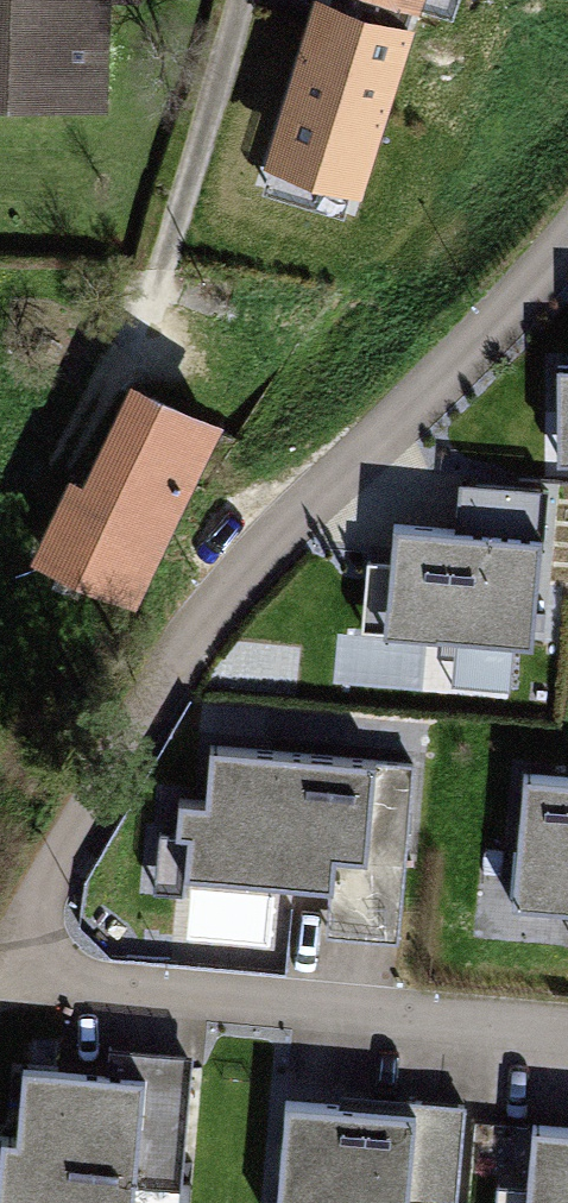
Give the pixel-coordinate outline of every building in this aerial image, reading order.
[(98,104),(99,0),(0,0),(0,103),(98,104)] [(422,12),(425,0),(380,0),(422,12)] [(413,33),(317,3),(265,171),(361,201),(413,33)] [(204,441),(123,403),(41,576),(122,615),(204,441)] [(454,528),(394,524),(386,641),(533,652),(545,493),(458,487),(454,528)] [(414,762),(210,747),(206,808),(180,806),(177,842),(189,843),(186,886),(328,897),(325,942),(400,947),(414,762)] [(524,775),(513,911),(567,916),(567,779),(524,775)] [(24,1071),(17,1150),(4,1148),(0,1191),(0,1202),(133,1202),(145,1083),(24,1071)] [(286,1101),(278,1202),(408,1202),(415,1111),(286,1101)] [(535,1129),(529,1202),(567,1202),(567,1132),(535,1129)]
